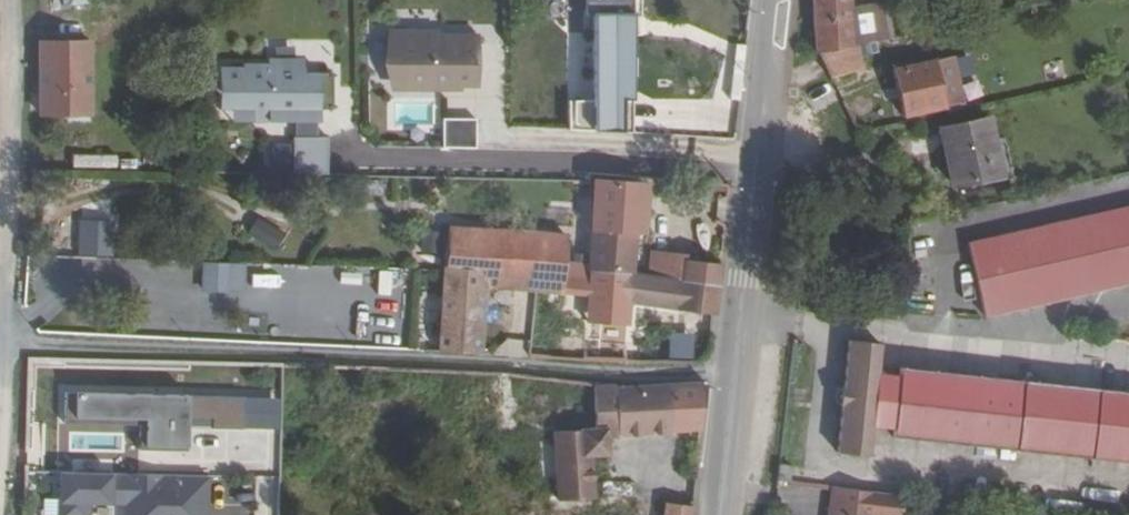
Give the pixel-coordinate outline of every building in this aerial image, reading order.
[(591,91),(634,91),(654,92),(684,95),(740,97),(742,74),(687,73),(686,77),(656,74),(634,73),(634,0),(591,0),(591,91)] [(815,54),(817,53),(854,47),(850,8),(853,8),(853,0),(812,0),(815,54)] [(853,8),(850,8),(854,47),(858,47),(889,40),(883,3),(853,8)] [(721,14),(716,13),(712,44),(746,48),(749,17),(721,14)] [(439,86),(476,85),(475,36),(436,36),(436,32),(392,32),(392,65),(407,65),(407,90),(439,89),(439,86)] [(87,44),(37,42),(35,115),(85,116),(87,44)] [(854,47),(817,53),(830,77),(865,68),(858,47),(854,47)] [(939,61),(890,71),(899,117),(948,106),(939,61)] [(220,67),(219,108),(267,109),(267,119),(303,120),(303,109),(333,110),(333,74),(305,74),(305,65),(269,64),(269,68),(220,67)] [(442,118),(442,148),(476,148),(476,118),(442,118)] [(989,119),(940,130),(952,185),(1001,174),(989,119)] [(292,137),(292,174),(327,175),(327,137),(292,137)] [(84,167),(116,168),(117,156),(85,155),(84,167)] [(647,185),(594,181),(591,230),(589,264),(630,273),(634,232),(643,233),(647,185)] [(968,243),(984,316),(1128,284),(1128,207),(968,243)] [(255,218),(248,238),(279,249),(286,230),(255,218)] [(488,230),(448,228),(445,271),(438,352),(479,355),(483,288),(488,230)] [(568,236),(488,230),(483,288),(558,293),(564,293),(566,262),(568,236)] [(666,258),(664,278),(719,285),(721,265),(666,258)] [(589,264),(566,262),(564,293),(558,293),(557,310),(585,312),(581,361),(627,364),(631,305),(674,310),(674,309),(716,315),(719,285),(664,278),(630,273),(589,264)] [(210,264),(209,291),(230,292),(231,265),(210,264)] [(275,269),(274,283),(298,285),(299,271),(275,269)] [(318,341),(319,307),(285,306),(284,340),(318,341)] [(848,341),(843,388),(840,388),(839,404),(842,405),(836,452),(867,456),(871,425),(894,427),(893,436),(1128,462),(1128,394),(899,368),(899,376),(876,374),(880,344),(848,341)] [(605,385),(582,381),(582,388),(605,391),(605,385)] [(640,387),(615,390),(616,387),(605,385),(605,391),(607,431),(582,433),(583,436),(586,436),(587,457),(593,456),(609,455),(607,438),(618,437),(700,431),(705,385),(702,383),(670,384),(640,387)] [(279,398),(63,391),(62,422),(138,424),(137,449),(184,450),(185,434),(241,436),(240,435),(278,436),(279,398)] [(511,393),(498,392),(496,432),(509,432),(511,393)] [(587,457),(586,436),(583,436),(555,435),(557,458),(560,503),(596,501),(595,488),(588,488),(587,457)] [(593,456),(587,457),(588,488),(595,488),(593,456)] [(792,466),(778,465),(776,481),(790,482),(792,466)] [(207,476),(59,472),(58,514),(88,514),(89,502),(126,503),(125,514),(206,514),(207,476)] [(828,514),(900,514),(902,495),(881,493),(831,487),(828,512),(828,514)] [(231,504),(209,505),(210,514),(231,514),(231,504)]
